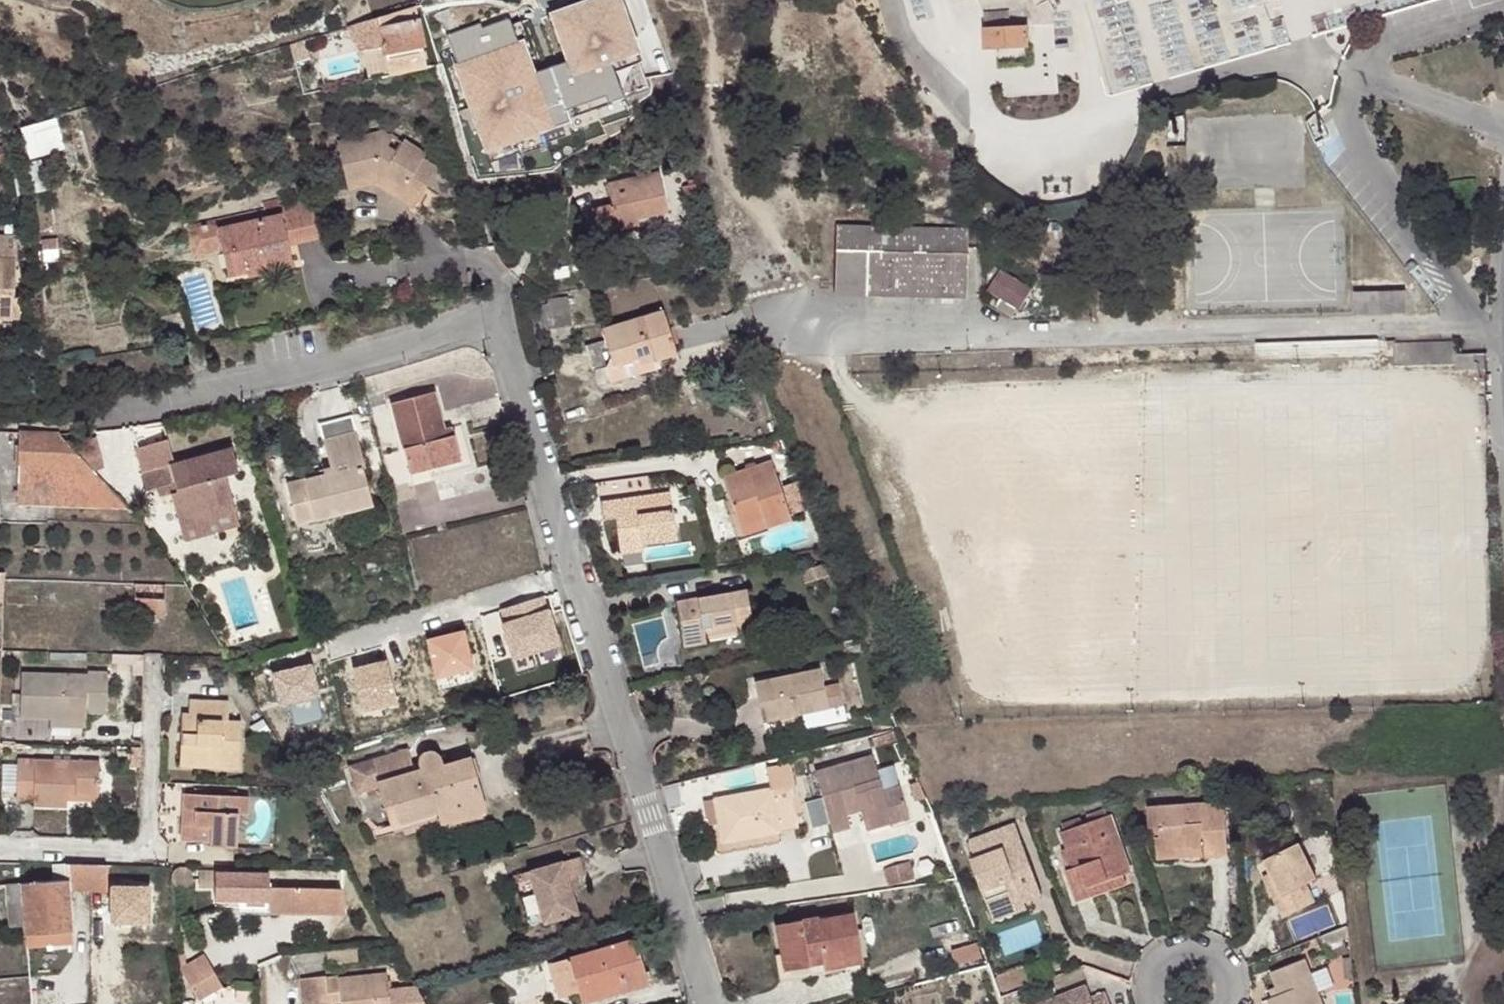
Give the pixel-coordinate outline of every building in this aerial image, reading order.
[(518,37),(510,13),(482,23),(480,18),(447,29),(486,143),(572,114),(568,101),(606,88),(609,96),(624,91),(612,56),(641,47),(625,0),(576,0),(550,9),(566,57),(536,67),(526,35),(518,37)] [(1029,44),(1028,23),(1011,24),(1010,11),(984,13),(985,45),(1029,44)] [(388,76),(426,68),(416,16),(365,25),(368,46),(381,44),(388,76)] [(304,39),(289,44),(295,62),(310,58),(304,39)] [(416,196),(432,170),(417,161),(419,157),(396,142),(387,154),(379,150),(375,133),(330,143),(339,184),(361,179),(360,176),(366,174),(376,180),(378,177),(399,191),(401,187),(416,196)] [(616,219),(632,217),(662,211),(655,173),(584,184),(588,208),(567,211),(572,235),(617,228),(616,219)] [(278,259),(299,256),(296,239),(324,235),(319,203),(291,206),(293,216),(229,226),(236,272),(257,269),(279,266),(278,259)] [(633,226),(632,217),(616,219),(617,228),(633,226)] [(978,298),(979,227),(848,223),(846,293),(978,298)] [(0,314),(23,314),(23,293),(19,292),(19,258),(31,258),(27,233),(0,233),(0,308),(0,314)] [(300,267),(299,256),(278,259),(279,266),(280,270),(300,267)] [(1044,288),(1012,268),(998,290),(1010,297),(1029,308),(1030,309),(1044,288)] [(1411,310),(1411,285),(1362,285),(1363,311),(1411,310)] [(1029,308),(1010,297),(1005,306),(1023,317),(1029,308)] [(572,317),(568,301),(536,309),(541,325),(572,317)] [(654,353),(656,359),(677,353),(665,311),(604,329),(606,339),(582,345),(589,370),(614,364),(618,378),(636,372),(633,359),(654,353)] [(1387,335),(1265,339),(1265,360),(1388,358),(1387,335)] [(1489,368),(1489,352),(1460,352),(1460,340),(1404,341),(1403,361),(1460,361),(1460,368),(1489,368)] [(658,367),(656,359),(654,353),(633,359),(636,372),(658,367)] [(473,466),(465,435),(462,423),(443,427),(434,391),(391,403),(412,482),(473,466)] [(126,508),(99,476),(61,432),(60,431),(21,430),(18,501),(126,508)] [(342,506),(365,499),(357,470),(361,469),(352,435),(318,444),(326,476),(283,489),(294,530),(344,516),(342,506)] [(148,492),(160,488),(174,484),(176,492),(170,493),(179,525),(217,514),(216,506),(231,502),(223,476),(237,471),(231,447),(141,472),(148,492)] [(767,519),(769,525),(794,517),(778,460),(727,474),(738,510),(743,526),(767,519)] [(174,484),(160,488),(161,496),(170,493),(176,492),(174,484)] [(644,543),(680,537),(673,490),(605,499),(607,517),(619,515),(622,535),(642,532),(644,543)] [(367,510),(365,499),(342,506),(344,516),(367,510)] [(237,524),(231,502),(216,506),(217,514),(179,525),(184,541),(237,524)] [(739,535),(769,525),(767,519),(743,526),(738,510),(732,511),(739,535)] [(681,545),(680,537),(644,543),(642,532),(622,535),(625,554),(681,545)] [(163,620),(164,585),(135,585),(134,619),(163,620)] [(740,620),(757,617),(752,587),(681,599),(688,637),(709,633),(707,626),(740,620)] [(493,670),(479,622),(456,628),(452,615),(420,623),(436,679),(467,670),(469,677),(493,670)] [(163,620),(134,619),(133,629),(163,630),(163,620)] [(741,628),(740,620),(707,626),(709,633),(741,628)] [(710,641),(709,633),(688,637),(690,644),(710,641)] [(88,664),(88,652),(50,651),(50,663),(88,664)] [(288,689),(278,658),(249,668),(259,697),(288,689)] [(836,681),(832,662),(766,678),(773,709),(801,702),(803,712),(815,709),(818,724),(859,715),(850,678),(836,681)] [(51,718),(88,719),(88,713),(109,713),(110,674),(89,674),(89,676),(22,673),(21,717),(51,718)] [(217,759),(217,766),(239,767),(239,720),(226,719),(227,700),(188,698),(188,712),(179,712),(179,732),(188,732),(188,758),(217,759)] [(773,709),(775,719),(803,712),(801,702),(773,709)] [(88,727),(88,719),(51,718),(51,727),(88,727)] [(179,765),(217,766),(217,759),(188,758),(188,732),(179,732),(179,765)] [(439,812),(480,801),(468,760),(450,765),(448,757),(438,761),(437,758),(435,755),(433,754),(429,755),(426,757),(423,759),(422,765),(421,773),(416,775),(411,753),(372,763),(378,785),(385,808),(396,805),(400,822),(439,812)] [(792,817),(811,813),(804,779),(810,778),(806,757),(782,761),(786,783),(729,794),(733,814),(738,838),(794,827),(792,817)] [(880,757),(823,769),(835,825),(852,822),(850,809),(848,799),(861,796),(863,806),(866,819),(891,814),(893,823),(913,818),(905,787),(888,791),(880,757)] [(70,791),(101,792),(102,760),(21,758),(20,799),(36,799),(36,805),(69,805),(70,798),(70,791)] [(237,815),(247,815),(247,796),(183,794),(183,813),(198,813),(198,826),(182,826),(182,847),(195,847),(195,842),(212,843),(212,846),(237,847),(237,815)] [(733,814),(729,794),(718,796),(722,816),(733,814)] [(848,799),(850,809),(863,806),(861,796),(848,799)] [(1206,848),(1207,856),(1207,861),(1229,858),(1223,799),(1148,807),(1149,829),(1154,829),(1160,828),(1162,839),(1155,839),(1157,862),(1177,860),(1176,851),(1206,848)] [(484,813),(480,801),(439,812),(443,825),(484,813)] [(1092,887),(1127,873),(1134,870),(1112,812),(1064,830),(1077,866),(1069,869),(1082,902),(1096,897),(1092,887)] [(198,813),(183,813),(182,826),(198,826),(198,813)] [(794,827),(813,823),(811,813),(792,817),(794,827)] [(891,814),(866,819),(869,829),(893,823),(891,814)] [(1023,898),(1026,906),(1048,896),(1018,826),(974,843),(980,861),(976,864),(996,914),(1018,905),(1016,901),(1023,898)] [(1318,879),(1301,845),(1266,863),(1274,879),(1266,883),(1285,919),(1317,903),(1307,885),(1318,879)] [(1177,860),(1207,856),(1206,848),(1176,851),(1177,860)] [(589,858),(570,864),(575,882),(594,877),(589,858)] [(106,873),(107,861),(66,860),(67,861),(68,878),(68,885),(107,881),(106,873)] [(68,878),(67,861),(55,862),(56,879),(22,881),(27,930),(72,927),(68,885),(68,878)] [(920,878),(915,861),(888,868),(892,886),(920,878)] [(538,874),(552,925),(585,916),(575,882),(570,864),(538,874)] [(216,885),(216,871),(200,871),(199,886),(216,885)] [(268,872),(216,871),(216,885),(216,898),(239,899),(267,899),(268,890),(268,885),(268,872)] [(132,874),(106,873),(107,881),(106,884),(132,885),(132,874)] [(1131,882),(1127,873),(1092,887),(1096,897),(1131,882)] [(22,905),(20,881),(6,882),(9,906),(22,905)] [(341,891),(268,890),(267,899),(267,917),(346,918),(341,891)] [(1029,913),(1026,906),(1023,898),(1016,901),(1018,905),(996,914),(1000,925),(1029,913)] [(267,899),(239,899),(238,916),(267,917),(267,899)] [(11,931),(24,930),(22,905),(9,906),(11,931)] [(817,952),(821,969),(861,957),(847,910),(813,919),(812,916),(770,927),(781,970),(807,963),(804,955),(817,952)] [(73,941),(72,927),(27,930),(28,944),(73,941)] [(639,938),(630,940),(633,952),(642,949),(639,938)] [(633,952),(630,940),(570,956),(579,989),(582,1000),(621,990),(630,988),(629,981),(649,976),(642,949),(633,952)] [(976,955),(971,940),(946,947),(950,963),(976,955)] [(357,965),(356,952),(327,955),(329,967),(357,965)] [(783,980),(821,969),(817,952),(804,955),(807,963),(781,970),(783,980)] [(1306,955),(1271,969),(1280,992),(1270,997),(1273,1003),(1326,1003),(1306,955)] [(579,989),(570,956),(547,962),(557,995),(579,989)] [(223,990),(204,957),(180,971),(191,989),(199,1003),(223,990)] [(1031,981),(1025,962),(999,972),(1005,990),(1031,981)] [(325,979),(324,974),(300,976),(300,982),(297,982),(300,1003),(328,1003),(327,994),(325,979)] [(386,975),(339,981),(341,993),(342,1003),(391,1003),(390,997),(386,975)] [(653,987),(649,976),(629,981),(630,988),(621,990),(623,995),(653,987)] [(338,978),(325,979),(327,994),(341,993),(339,981),(338,978)] [(1116,992),(1101,997),(1096,984),(1041,1003),(1120,1003),(1116,992)] [(341,993),(327,994),(328,1003),(342,1003),(341,993)] [(405,993),(390,997),(391,1003),(409,1003),(405,993)]
